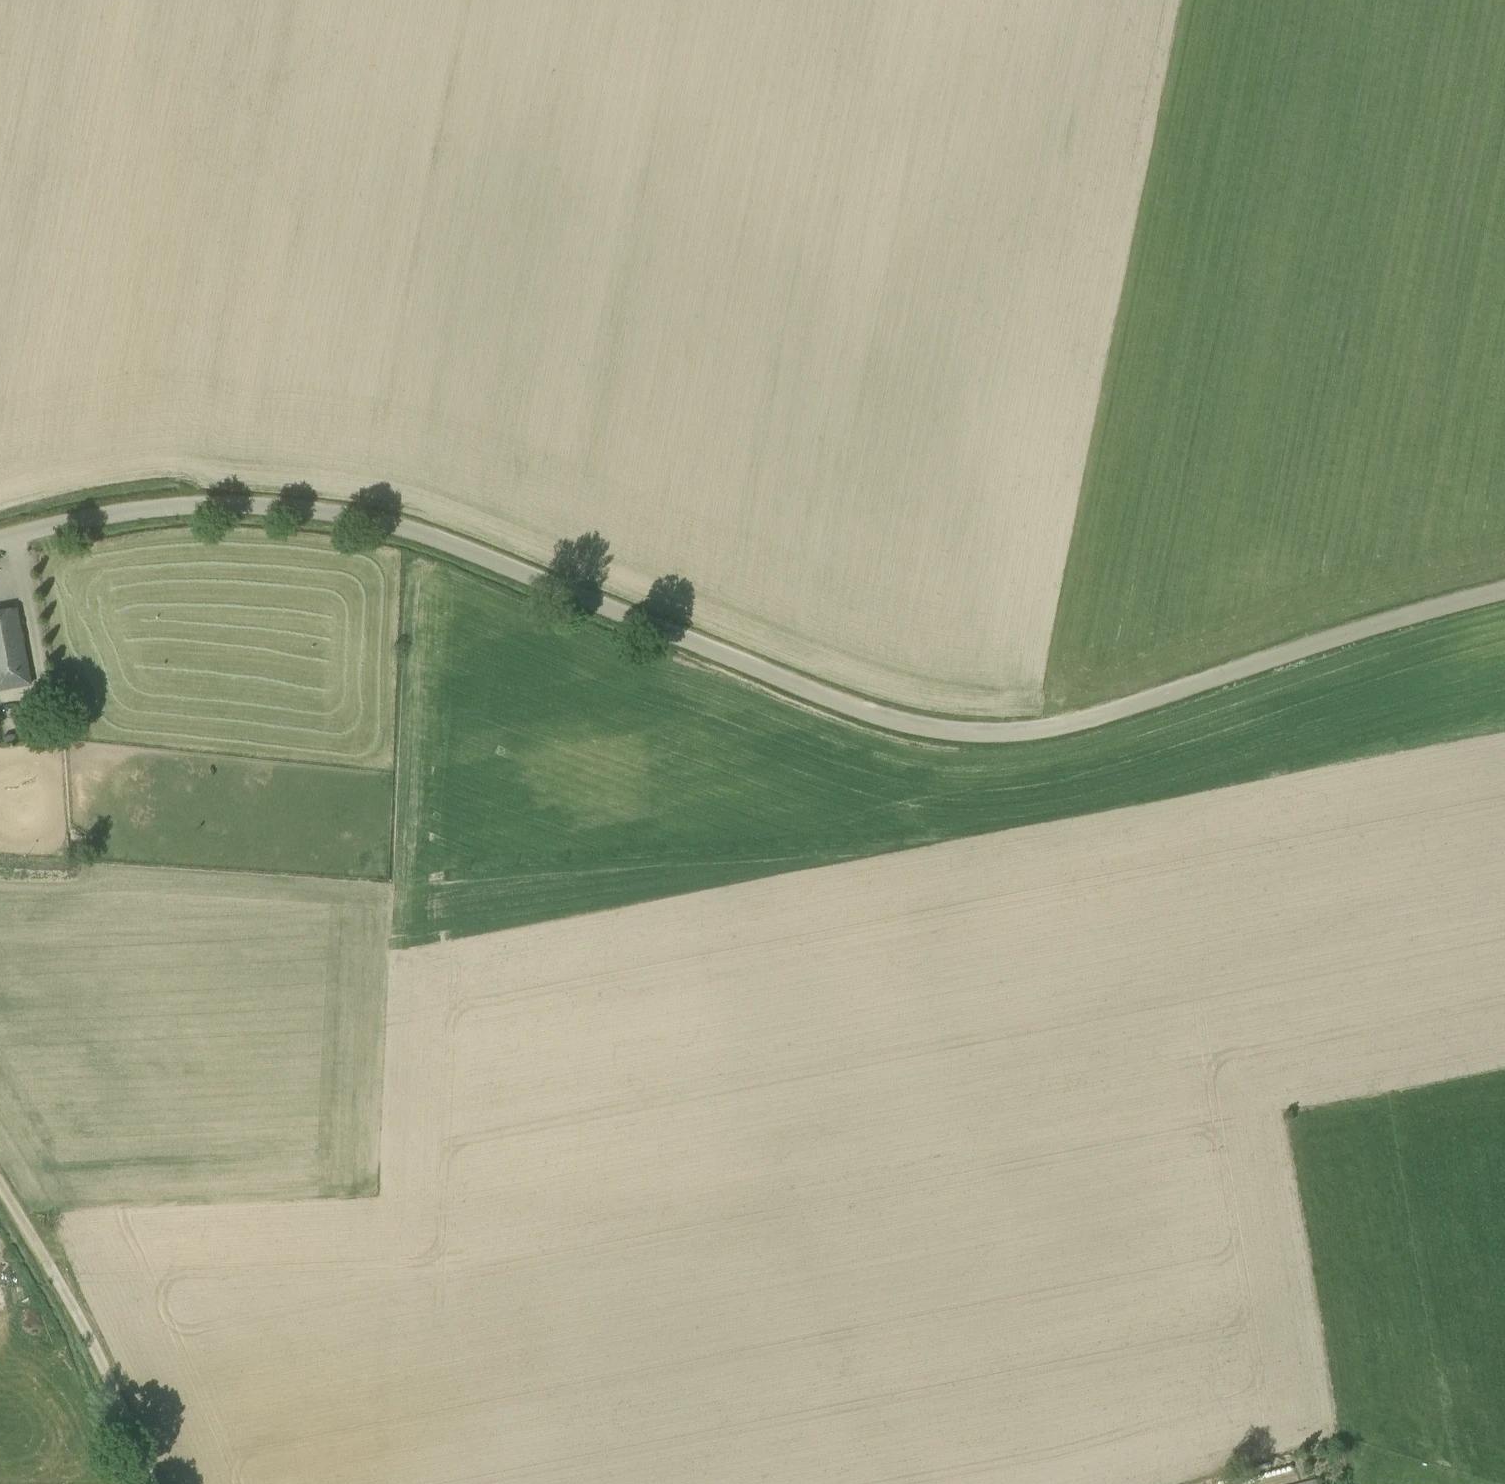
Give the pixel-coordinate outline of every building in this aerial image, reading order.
[(31,685),(17,608),(0,612),(0,691),(31,685)]
